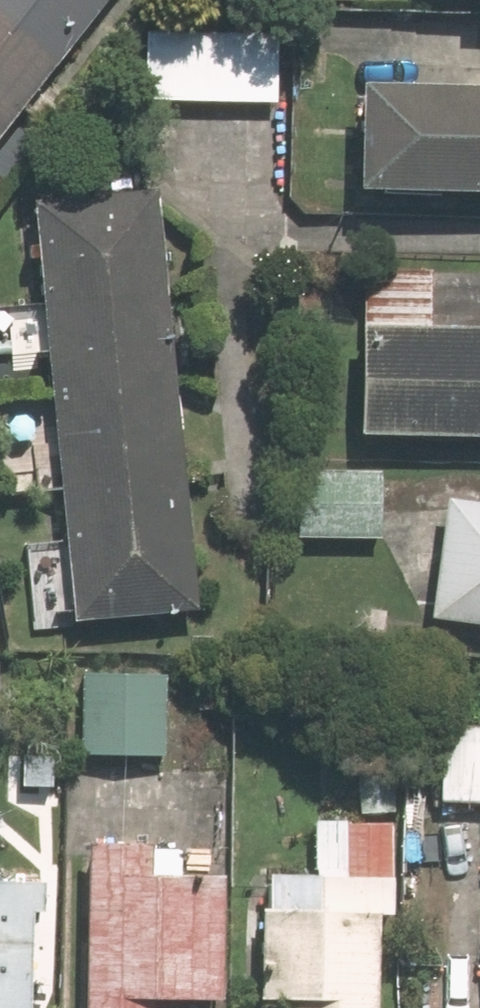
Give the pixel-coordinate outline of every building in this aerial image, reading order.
[(105,0),(0,0),(0,135),(105,0)] [(276,34),(142,28),(139,101),(273,107),(276,34)] [(347,85),(344,193),(479,196),(479,88),(347,85)] [(192,616),(150,191),(22,204),(64,628),(192,616)] [(354,268),(351,438),(479,440),(479,329),(431,328),(432,270),(354,268)] [(375,543),(378,471),(293,468),(291,540),(375,543)] [(438,500),(423,623),(479,630),(479,505),(438,500)] [(167,673),(77,671),(74,759),(165,762),(167,673)] [(439,723),(436,805),(479,806),(479,725),(439,723)] [(373,917),(385,917),(388,822),(309,820),(307,884),(255,883),(252,1003),(287,1004),(287,1007),(371,1007),(373,917)] [(77,845),(72,1007),(141,1007),(141,1000),(213,1002),(217,880),(175,879),(176,848),(77,845)] [(30,881),(0,880),(0,1007),(25,1007),(30,881)]
